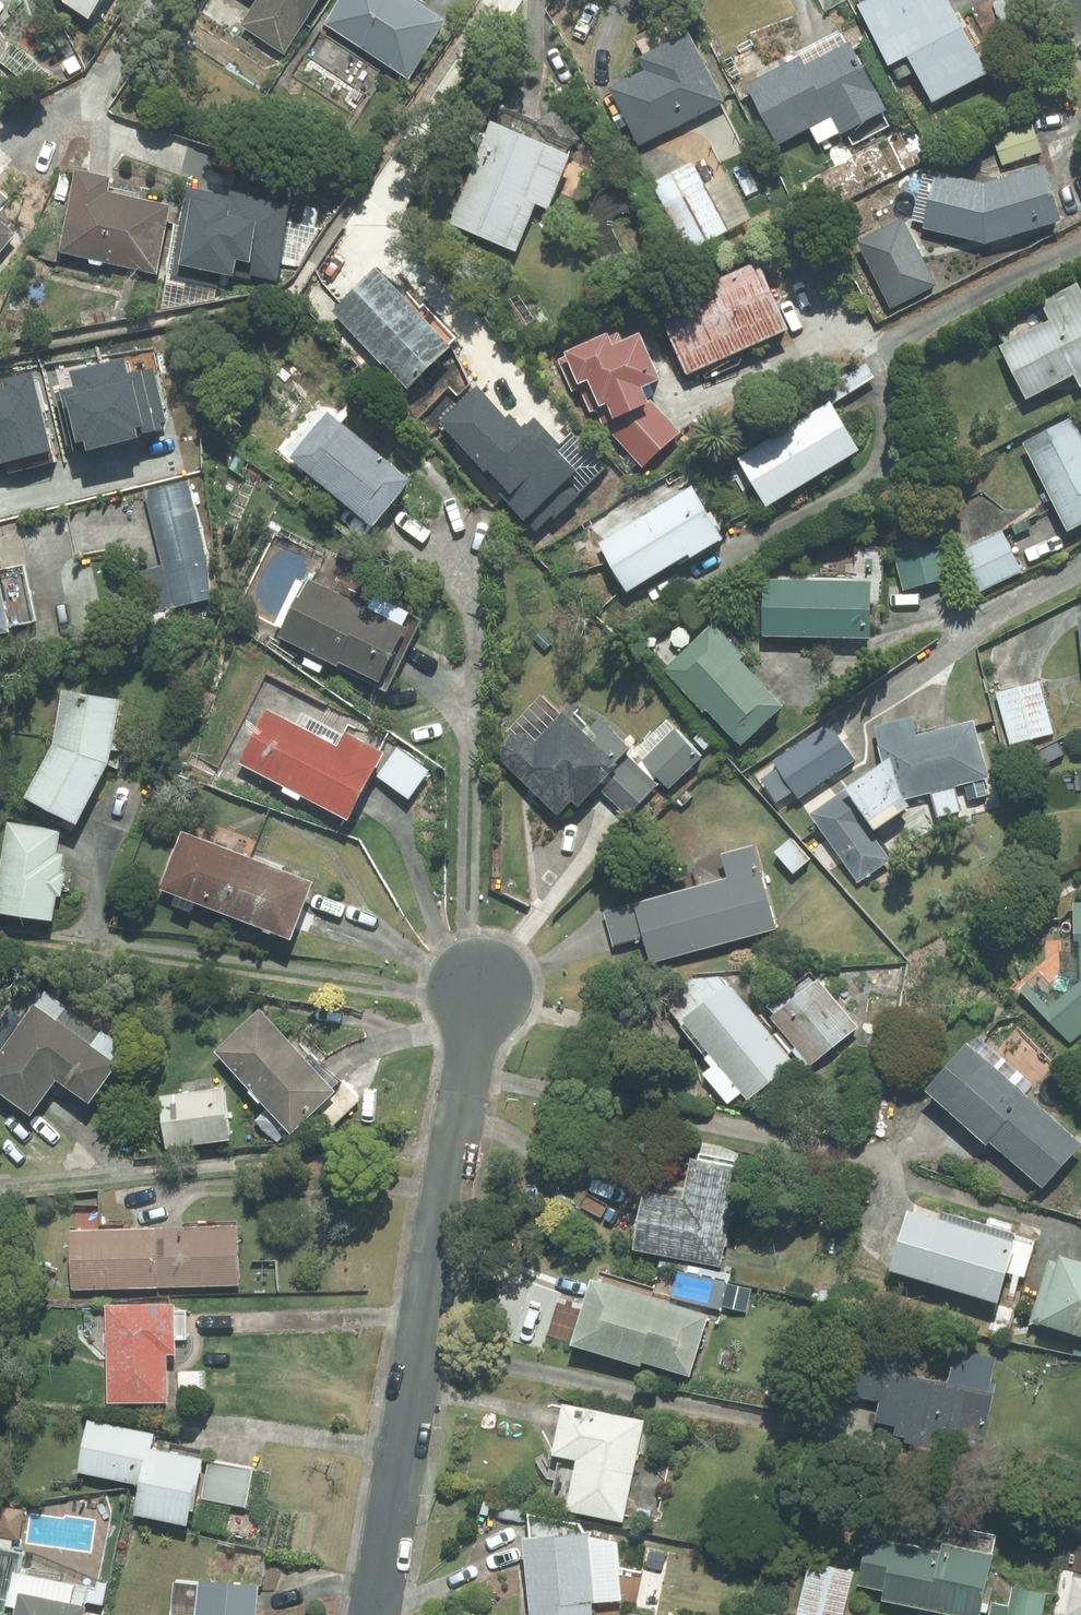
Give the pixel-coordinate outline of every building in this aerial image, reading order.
[(64,1),(89,17),(101,0),(63,0),(64,1)] [(284,51),(316,0),(258,0),(242,24),(284,51)] [(325,24),(408,77),(445,19),(414,0),(341,0),(325,24)] [(889,63),(907,54),(932,101),(987,73),(949,0),(856,0),(889,63)] [(722,102),(680,19),(636,42),(644,56),(639,58),(646,71),(613,88),(641,143),(722,102)] [(802,57),(746,85),(777,145),(809,128),(818,145),(846,131),(853,145),(888,127),(880,111),(884,109),(850,42),(846,44),(839,31),(799,52),(802,57)] [(554,108),(533,124),(552,148),(562,152),(579,140),(554,108)] [(992,133),(1003,164),(1041,152),(1030,121),(992,133)] [(547,208),(569,155),(562,152),(552,148),(491,123),(450,223),(515,250),(535,203),(547,208)] [(653,184),(688,251),(751,218),(728,174),(704,186),(692,163),(653,184)] [(1044,166),(983,184),(937,173),(923,227),(985,243),(1060,220),(1044,166)] [(154,270),(167,205),(105,193),(109,177),(76,171),(60,251),(154,270)] [(291,195),(228,184),(226,197),(189,190),(173,278),(218,286),(220,272),(275,282),(291,195)] [(901,220),(858,241),(891,306),(934,285),(901,220)] [(10,234),(0,226),(0,246),(10,234)] [(660,307),(688,375),(791,332),(763,265),(660,307)] [(403,299),(375,270),(332,311),(381,362),(384,359),(407,384),(455,338),(423,305),(421,308),(408,295),(403,299)] [(1002,346),(1027,396),(1074,372),(1080,385),(1080,293),(1076,284),(1042,301),(1052,321),(1002,346)] [(684,433),(657,403),(651,387),(665,382),(647,327),(571,353),(565,355),(586,416),(597,412),(646,467),(684,433)] [(132,348),(60,366),(63,379),(53,382),(69,446),(82,443),(84,452),(138,439),(136,430),(142,425),(145,440),(175,432),(157,360),(136,365),(132,348)] [(55,454),(35,372),(8,378),(11,388),(0,391),(0,467),(55,454)] [(477,390),(441,423),(535,527),(601,467),(572,435),(560,446),(534,417),(522,428),(510,415),(504,420),(477,390)] [(277,449),(372,526),(409,481),(341,425),(349,415),(322,393),(277,449)] [(731,472),(743,493),(757,485),(768,504),(865,448),(836,399),(740,454),(745,463),(731,472)] [(1071,420),(1024,444),(1068,529),(1080,522),(1080,440),(1071,420)] [(137,573),(146,613),(208,598),(206,555),(186,484),(147,493),(164,566),(137,573)] [(603,544),(633,594),(696,555),(729,535),(699,485),(603,544)] [(1002,532),(962,551),(981,590),(1021,571),(1002,532)] [(937,533),(892,545),(904,589),(949,577),(937,533)] [(10,632),(9,625),(33,620),(22,565),(0,570),(0,634),(10,632)] [(764,579),(763,635),(869,637),(870,582),(764,579)] [(281,629),(277,637),(385,689),(419,619),(374,597),(368,609),(309,580),(307,584),(299,581),(276,627),(281,629)] [(712,624),(663,670),(702,711),(705,707),(740,744),(782,705),(740,660),(743,656),(712,624)] [(1052,733),(1039,683),(997,694),(1010,744),(1052,733)] [(117,767),(124,730),(113,725),(117,701),(63,692),(54,745),(26,797),(75,822),(106,763),(117,767)] [(305,730),(267,710),(238,763),(347,820),(383,753),(313,716),(305,730)] [(623,753),(627,748),(598,720),(585,734),(562,712),(536,741),(526,733),(510,735),(501,746),(501,762),(557,815),(571,800),(577,806),(596,787),(616,765),(614,763),(623,753)] [(873,725),(883,763),(809,814),(857,883),(891,860),(871,832),(909,805),(905,800),(932,793),(938,816),(959,810),(952,786),(988,777),(973,720),(917,734),(912,715),(873,725)] [(665,721),(633,752),(668,788),(701,756),(665,721)] [(793,790),(799,797),(852,760),(828,725),(774,762),(778,768),(793,790)] [(427,771),(397,748),(377,776),(408,798),(427,771)] [(614,763),(616,765),(596,787),(626,816),(656,784),(623,753),(614,763)] [(778,768),(761,779),(776,801),(793,790),(778,768)] [(8,825),(0,876),(0,911),(50,919),(54,895),(60,896),(63,873),(58,872),(61,855),(54,854),(57,833),(8,825)] [(227,914),(249,858),(181,832),(159,888),(227,914)] [(729,878),(697,887),(713,946),(777,928),(754,845),(722,854),(729,878)] [(311,882),(249,858),(227,914),(289,938),(311,882)] [(697,887),(636,903),(644,937),(651,962),(713,946),(697,887)] [(644,937),(636,903),(604,911),(613,945),(644,937)] [(1070,1044),(1080,1034),(1080,903),(1074,903),(1075,937),(1060,937),(1061,976),(1050,986),(1039,974),(1021,989),(1070,1044)] [(775,1014),(771,1017),(810,1064),(855,1027),(809,972),(768,1006),(775,1014)] [(740,1092),(747,1099),(792,1062),(720,977),(691,979),(662,1000),(712,1068),(704,1074),(728,1102),(740,1092)] [(30,1114),(54,1079),(88,1102),(130,1042),(48,984),(0,1052),(0,1093),(30,1114)] [(259,1011),(215,1051),(290,1131),(333,1092),(259,1011)] [(988,1140),(1042,1187),(1080,1143),(1024,1094),(1032,1085),(974,1035),(925,1091),(986,1143),(988,1140)] [(222,1089),(160,1096),(166,1147),(228,1140),(222,1089)] [(634,1248),(719,1264),(741,1152),(701,1145),(698,1161),(691,1159),(683,1201),(645,1193),(634,1248)] [(890,1270),(996,1301),(1005,1271),(1024,1277),(1034,1243),(940,1216),(939,1220),(907,1211),(890,1270)] [(156,1229),(158,1286),(238,1284),(236,1227),(156,1229)] [(158,1286),(156,1229),(70,1231),(71,1289),(158,1286)] [(1059,1256),(1056,1263),(1048,1260),(1030,1320),(1080,1336),(1080,1262),(1059,1256)] [(590,1280),(571,1344),(639,1365),(640,1362),(689,1377),(708,1315),(590,1280)] [(166,1402),(165,1354),(175,1354),(175,1341),(186,1341),(186,1310),(173,1311),(173,1305),(83,1306),(84,1335),(107,1358),(108,1403),(166,1402)] [(880,1401),(876,1421),(897,1425),(894,1435),(906,1437),(905,1441),(942,1449),(945,1433),(984,1441),(996,1383),(990,1381),(995,1359),(955,1350),(948,1385),(858,1366),(853,1395),(880,1401)] [(622,1522),(642,1422),(563,1406),(548,1477),(555,1479),(550,1500),(566,1503),(565,1510),(622,1522)] [(140,1485),(147,1450),(150,1433),(87,1420),(77,1472),(140,1485)] [(199,1472),(202,1459),(199,1458),(201,1449),(157,1441),(155,1451),(147,1450),(140,1485),(134,1514),(185,1524),(188,1510),(192,1510),(195,1497),(199,1472)] [(199,1472),(195,1497),(244,1507),(251,1471),(208,1463),(206,1474),(199,1472)] [(523,1539),(530,1614),(620,1614),(622,1601),(635,1603),(641,1575),(619,1570),(615,1543),(586,1536),(578,1524),(528,1515),(531,1538),(523,1539)] [(882,1599),(957,1614),(979,1614),(995,1536),(948,1526),(927,1549),(868,1536),(858,1584),(884,1590),(882,1599)] [(1070,1532),(1063,1569),(1074,1571),(1065,1614),(1080,1614),(1080,1534),(1070,1532)] [(84,1602),(103,1606),(106,1586),(21,1570),(24,1553),(0,1548),(0,1614),(81,1614),(84,1602)] [(809,1563),(797,1614),(843,1614),(852,1573),(809,1563)] [(258,1586),(199,1582),(199,1585),(175,1583),(172,1614),(256,1614),(258,1586)] [(992,1603),(989,1614),(1041,1614),(1045,1595),(1012,1588),(1008,1606),(992,1603)]
